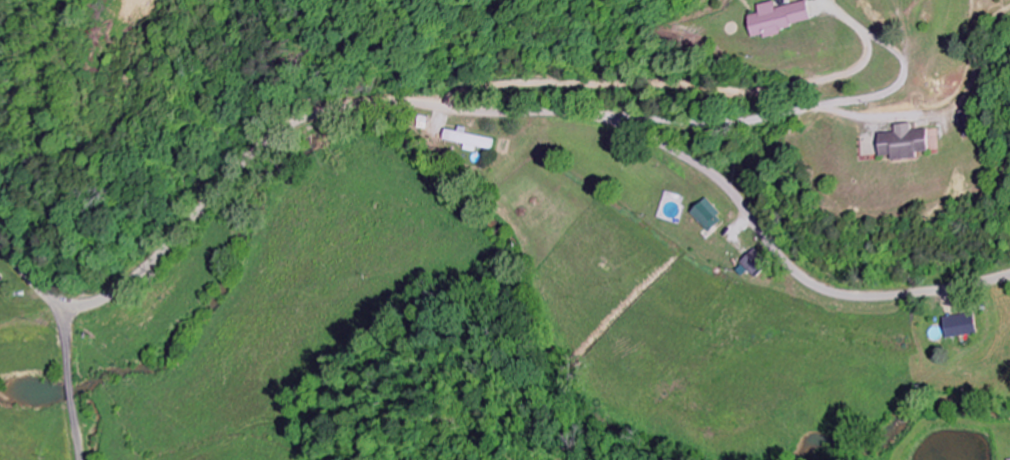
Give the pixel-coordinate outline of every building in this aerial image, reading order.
[(785,8),(783,1),(766,5),(768,13),(759,15),(764,37),(774,35),(775,38),(792,34),(790,28),(821,21),(817,1),(785,8)] [(928,158),(927,152),(938,152),(936,129),(920,130),(919,124),(902,125),(902,133),(888,134),(889,157),(901,156),(901,160),(928,158)] [(501,139),(472,134),(473,128),(464,126),(461,142),(471,144),(470,150),(482,153),(483,147),(498,150),(501,139)] [(696,213),(712,230),(727,216),(711,198),(696,213)] [(744,263),(760,278),(773,264),(756,249),(744,263)] [(0,268),(0,286),(9,277),(0,268)] [(949,318),(951,338),(982,334),(980,314),(949,318)]
